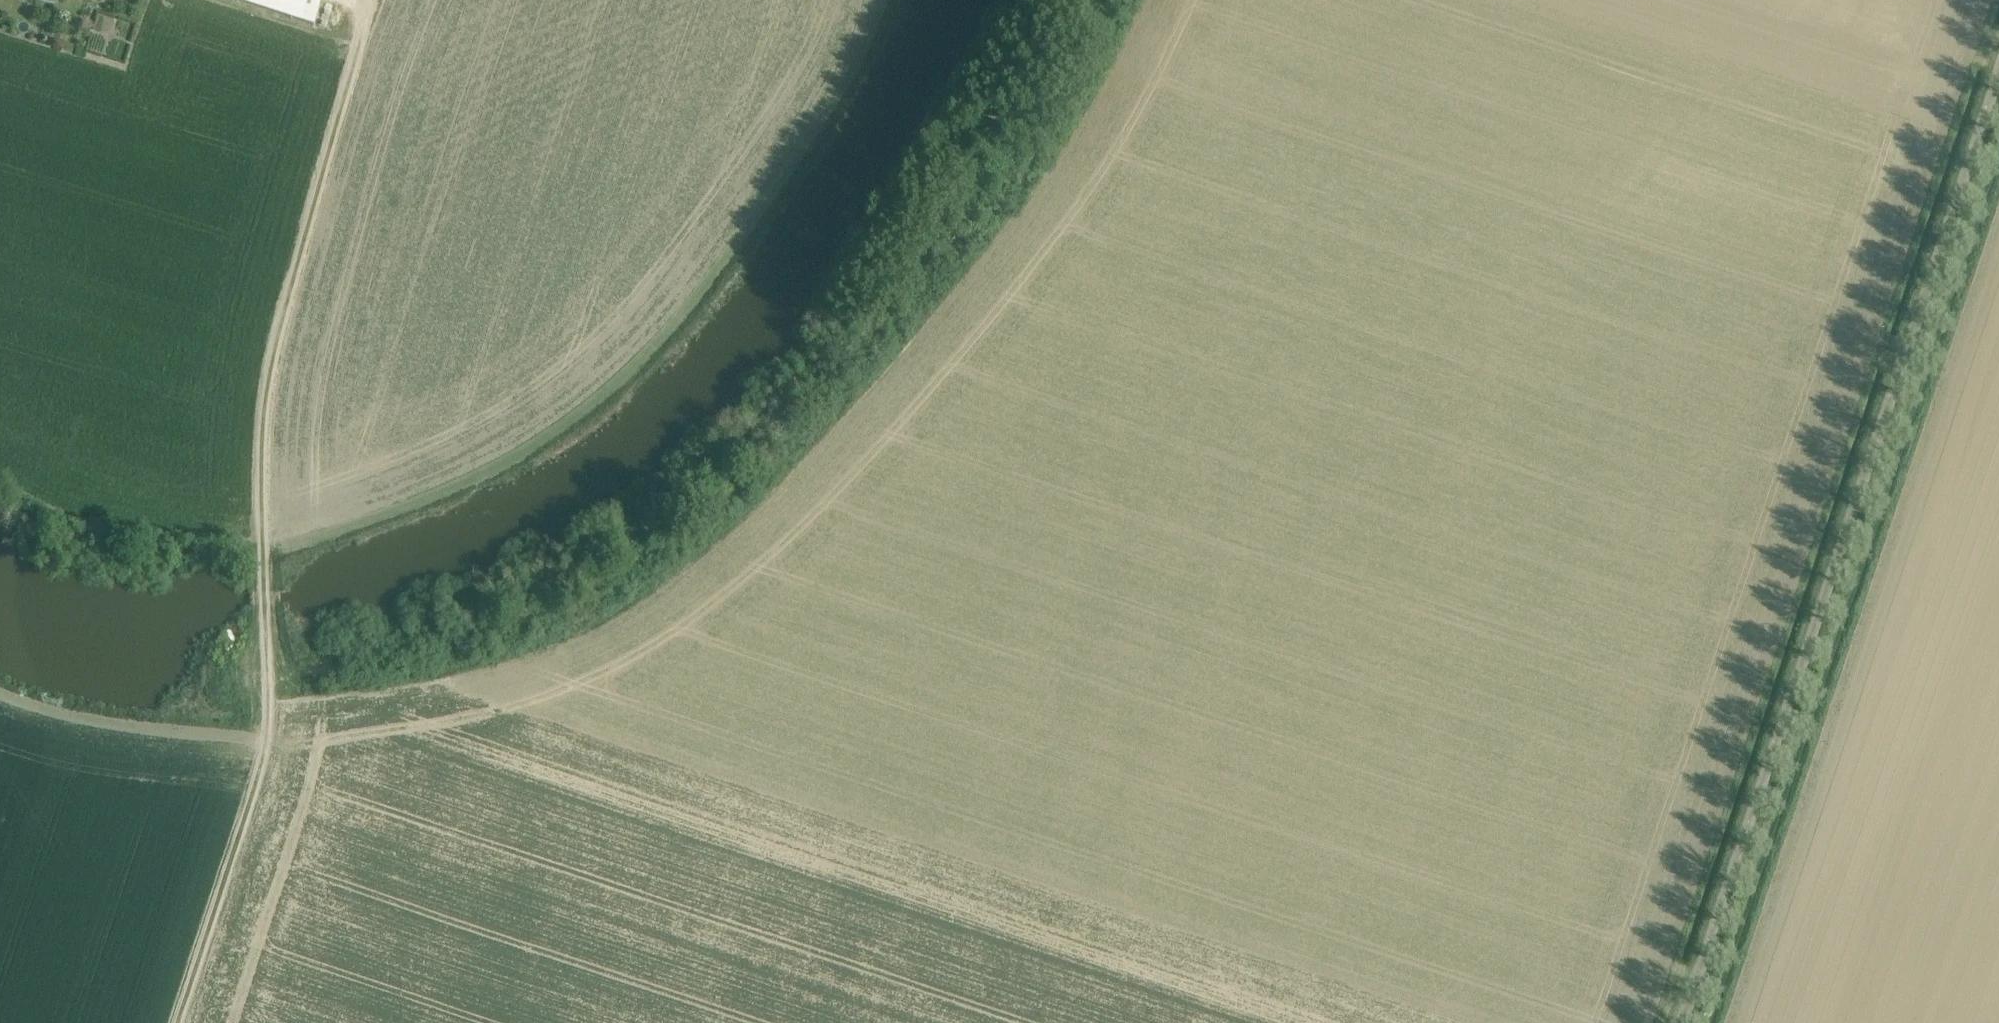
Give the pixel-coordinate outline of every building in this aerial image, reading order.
[(314,24),(322,0),(240,0),(314,24)]
